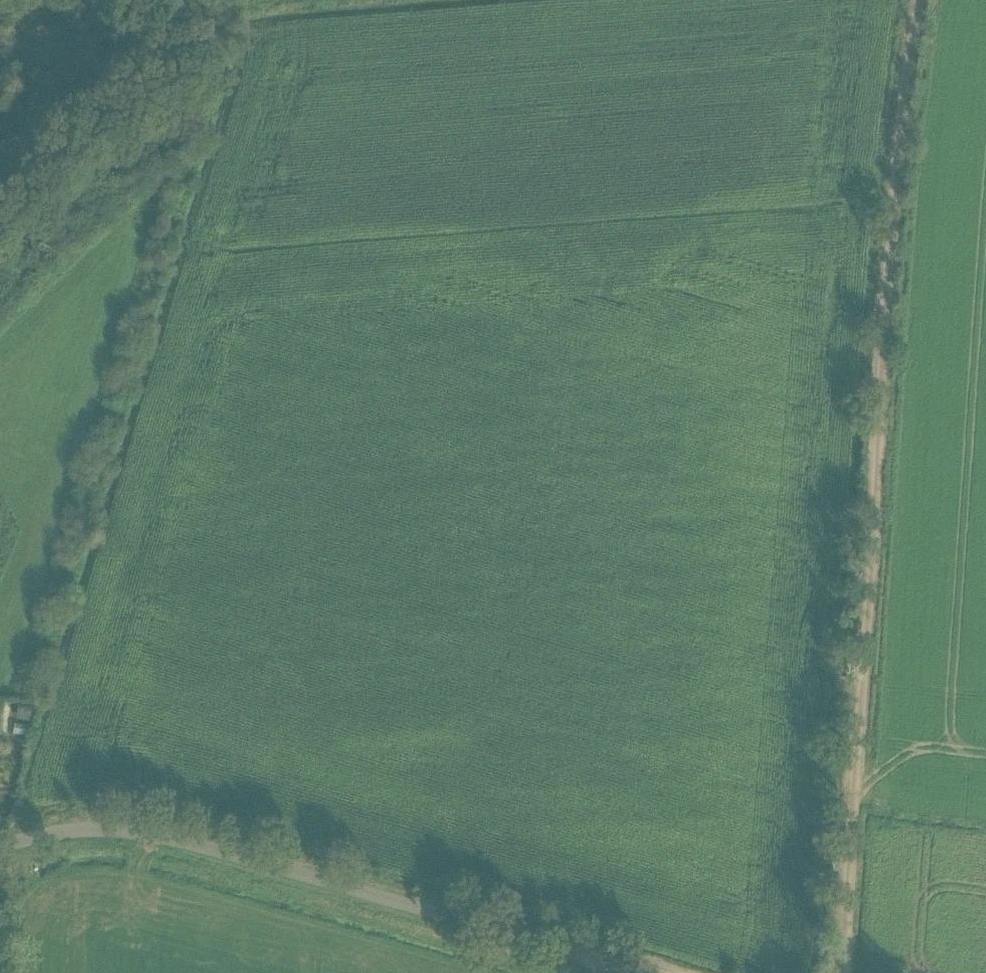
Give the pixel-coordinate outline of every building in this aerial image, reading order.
[(18,706),(17,715),(31,717),(32,707),(18,706)]
